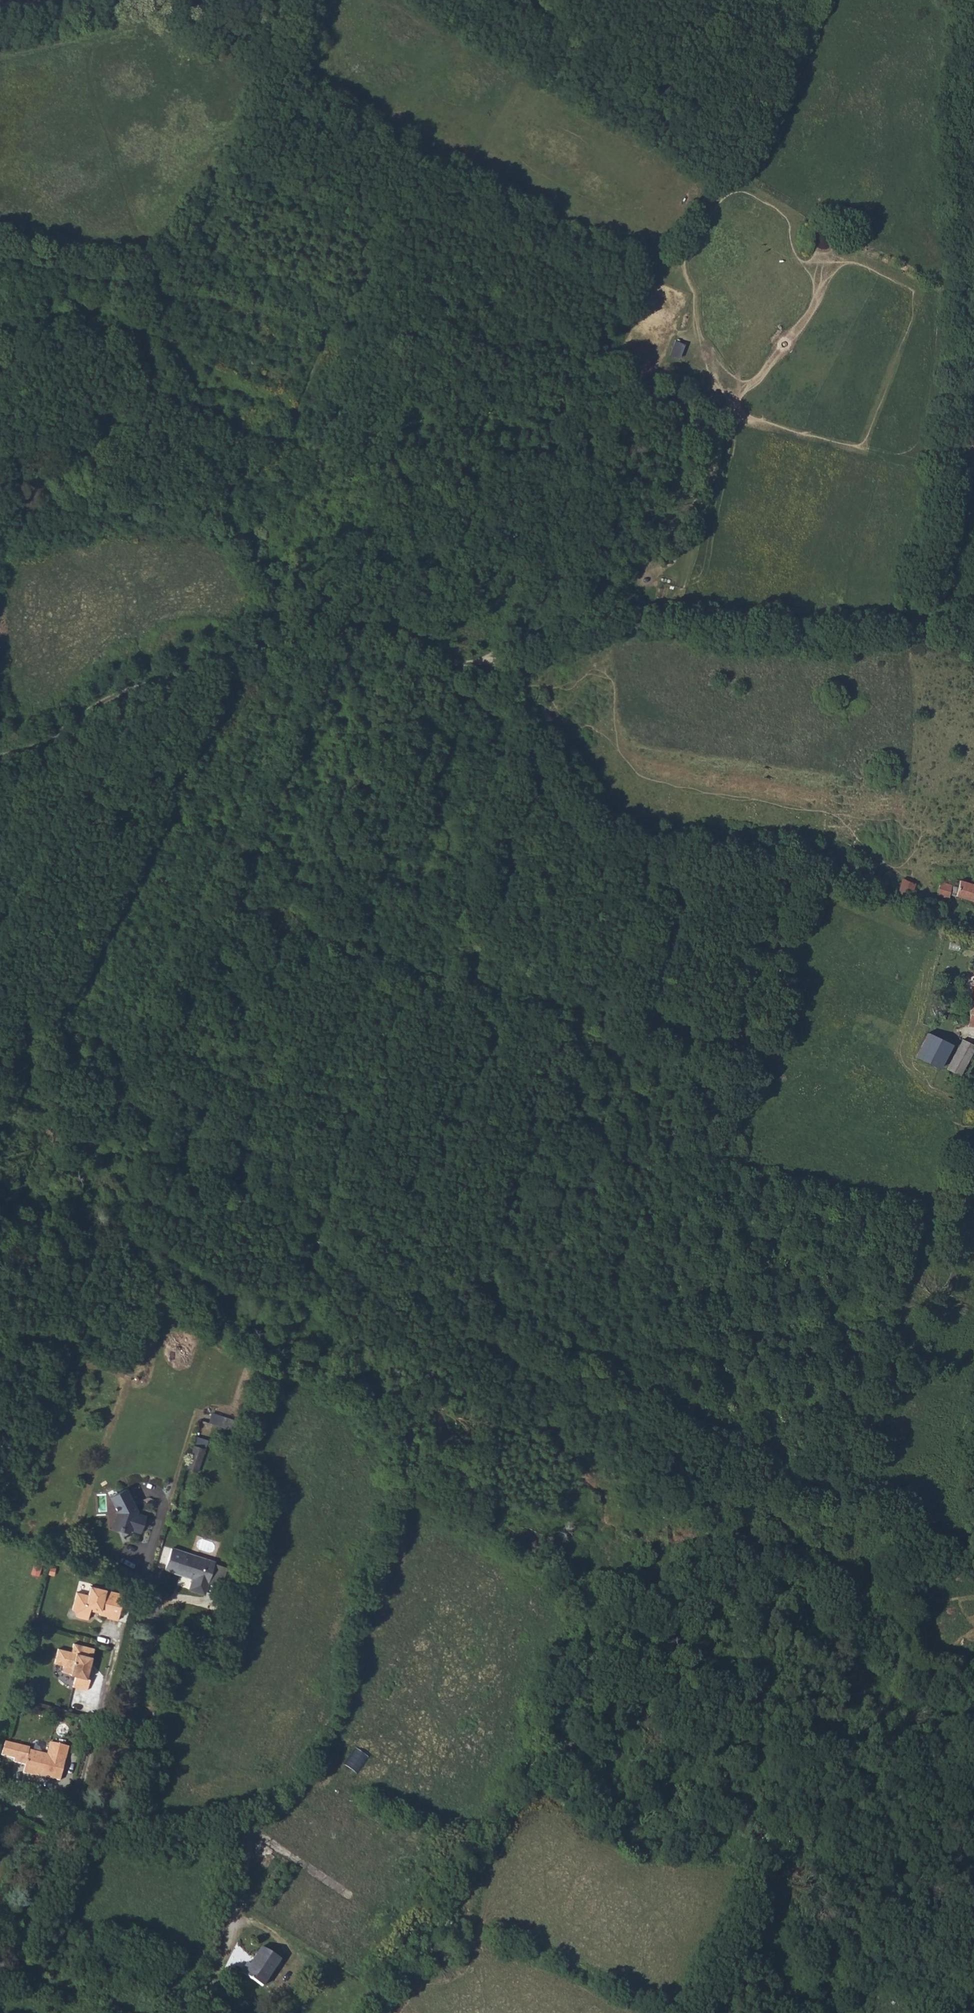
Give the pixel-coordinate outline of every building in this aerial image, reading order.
[(941,875),(939,882),(938,881),(935,893),(947,896),(948,894),(973,901),(973,884),(941,875)] [(896,894),(910,898),(912,893),(915,882),(902,879),(896,894)] [(923,897),(912,893),(910,898),(921,901),(923,897)] [(966,1026),(973,1027),(973,977),(966,1026)] [(914,1055),(939,1067),(951,1045),(926,1033),(914,1055)] [(973,1046),(961,1039),(946,1068),(959,1075),(973,1046)] [(191,1447),(184,1471),(194,1474),(201,1450),(191,1447)] [(129,1531),(139,1534),(144,1518),(134,1515),(132,1511),(134,1510),(124,1491),(108,1499),(116,1514),(118,1518),(115,1527),(119,1528),(118,1531),(118,1532),(120,1533),(120,1532),(125,1533),(129,1531)] [(212,1563),(170,1550),(163,1571),(191,1580),(188,1590),(202,1595),(212,1563)] [(107,1615),(118,1617),(123,1590),(88,1583),(86,1593),(74,1590),(70,1607),(75,1615),(87,1617),(89,1608),(89,1605),(99,1607),(99,1610),(98,1612),(107,1613),(107,1615)] [(92,1661),(95,1645),(75,1640),(73,1649),(59,1646),(56,1662),(65,1664),(74,1666),(72,1673),(72,1674),(77,1675),(74,1686),(88,1689),(91,1678),(88,1677),(91,1666),(89,1665),(90,1660),(92,1661)] [(74,1666),(65,1664),(63,1670),(72,1673),(74,1666)] [(61,1781),(69,1747),(51,1743),(48,1755),(30,1750),(24,1773),(34,1776),(34,1774),(61,1781)] [(360,1773),(369,1754),(353,1747),(345,1766),(360,1773)] [(0,1774),(0,1781),(21,1790),(25,1781),(2,1770),(0,1774)] [(260,1985),(277,1959),(256,1946),(246,1963),(243,1962),(238,1971),(260,1985)]
